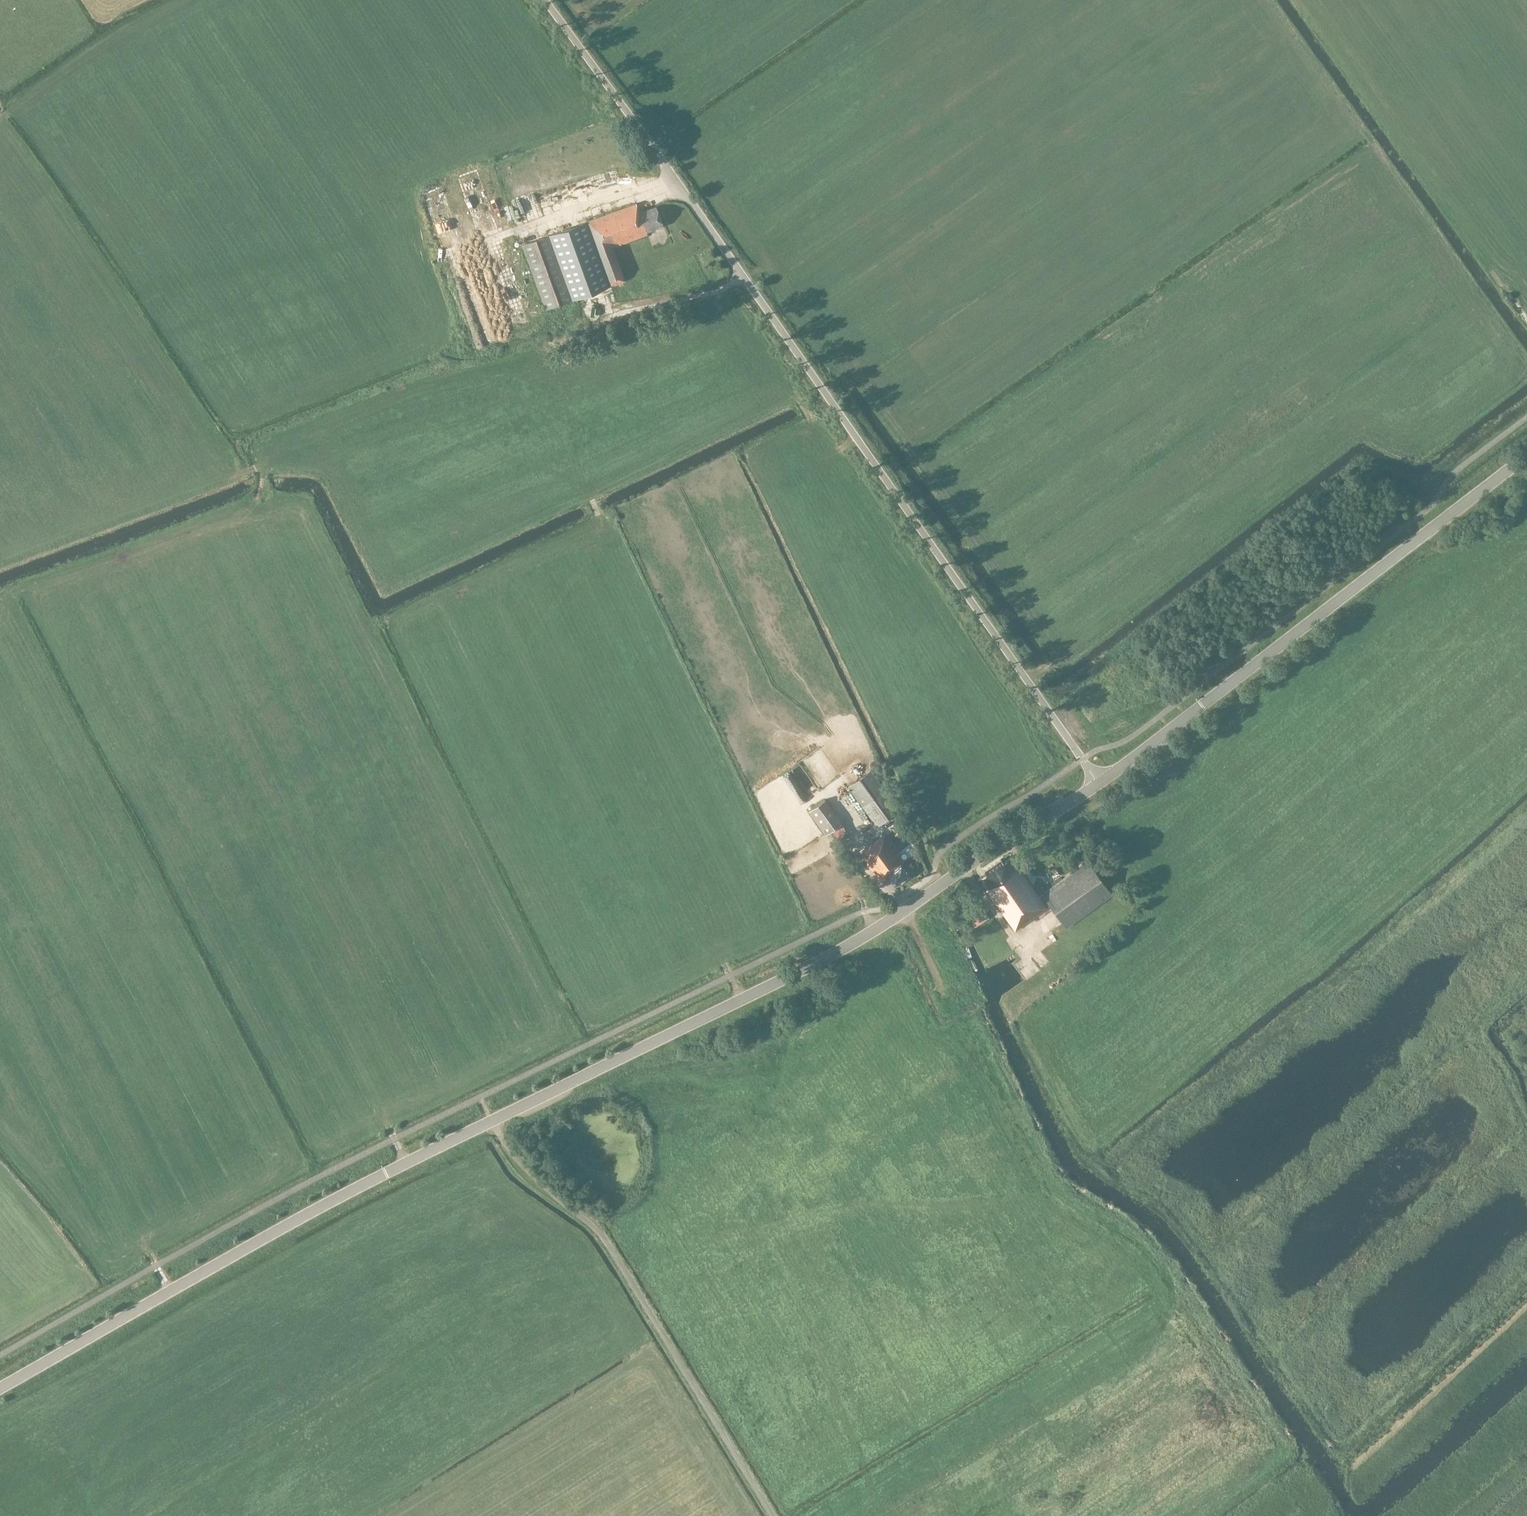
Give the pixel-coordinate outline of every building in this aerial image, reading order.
[(565,177),(566,168),(558,167),(557,177),(565,177)] [(638,213),(635,204),(521,246),(545,310),(624,281),(612,247),(647,234),(646,232),(663,225),(656,206),(638,213)] [(578,216),(588,211),(585,204),(575,208),(578,216)] [(1310,576),(1302,582),(1307,587),(1314,581),(1310,576)] [(1155,655),(1147,660),(1151,666),(1159,661),(1155,655)] [(899,810),(876,779),(871,771),(848,787),(877,826),(880,824),(890,838),(904,828),(894,814),(899,810)] [(825,835),(831,831),(838,841),(847,835),(840,824),(842,823),(824,800),(808,812),(825,835)] [(884,834),(859,852),(879,880),(886,874),(895,886),(910,875),(902,863),(904,862),(884,834)] [(986,873),(978,879),(1015,931),(1047,908),(1010,856),(1003,862),(1001,859),(984,871),(986,873)] [(1087,861),(1042,894),(1066,928),(1112,895),(1087,861)] [(975,926),(988,917),(979,904),(966,913),(975,926)] [(979,998),(973,1001),(975,1007),(982,1004),(979,998)]
